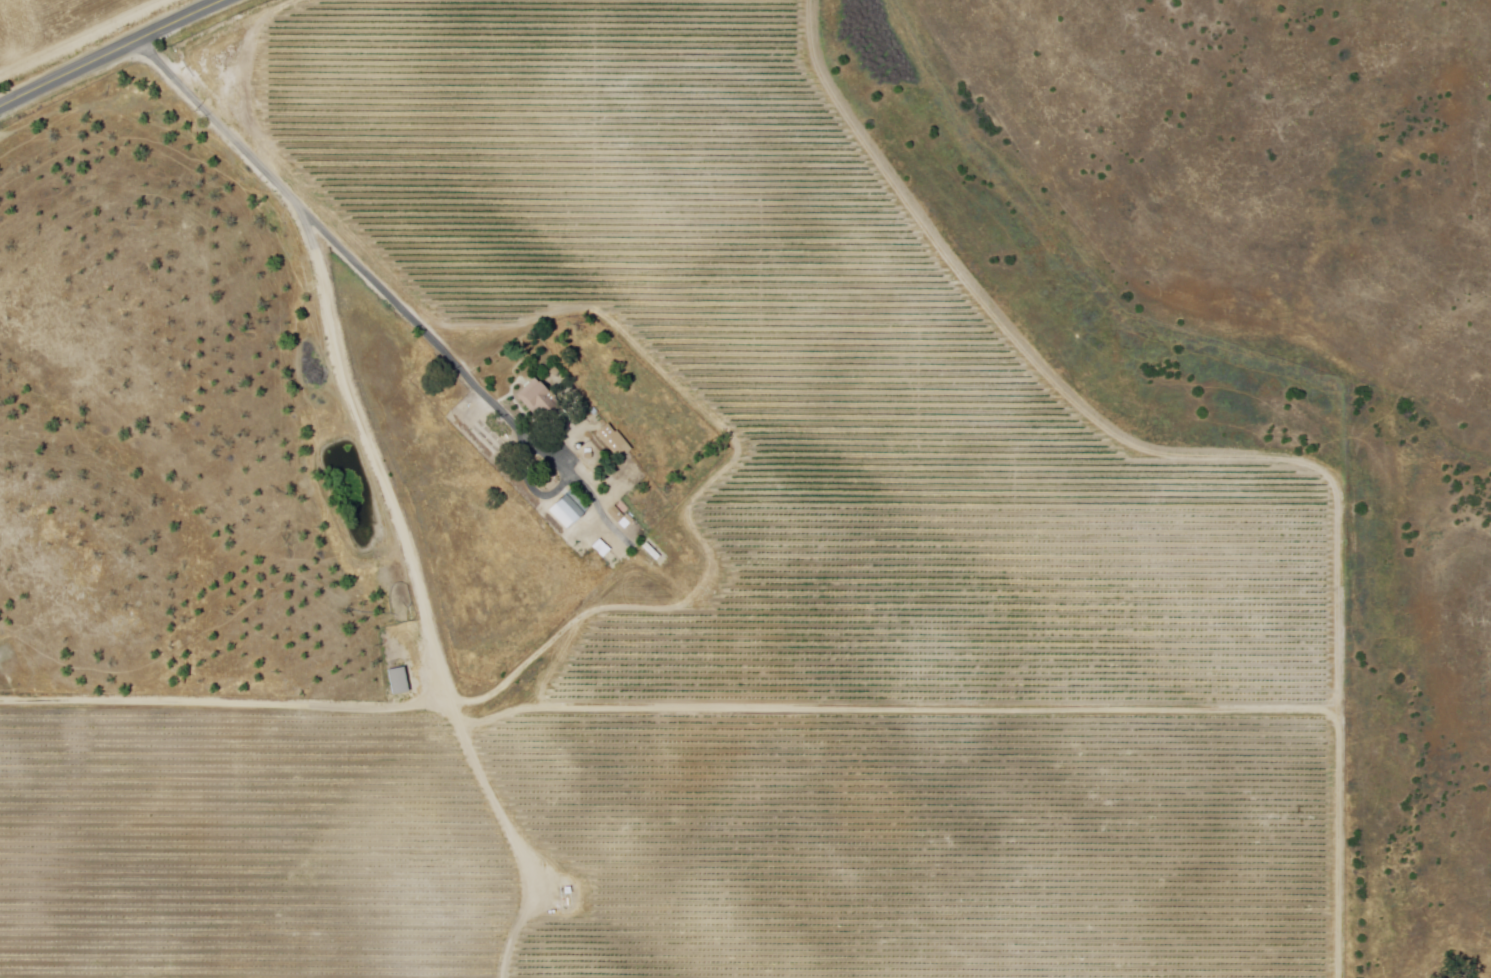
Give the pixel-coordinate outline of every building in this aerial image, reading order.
[(541,382),(537,385),(533,380),(514,397),(556,445),(579,425),(541,382)] [(606,425),(614,434),(615,433),(628,448),(616,459),(595,435),(606,425)] [(592,489),(597,483),(582,468),(576,475),(592,489)] [(569,491),(548,513),(568,532),(589,510),(569,491)] [(390,672),(404,668),(410,691),(396,695),(390,672)]
